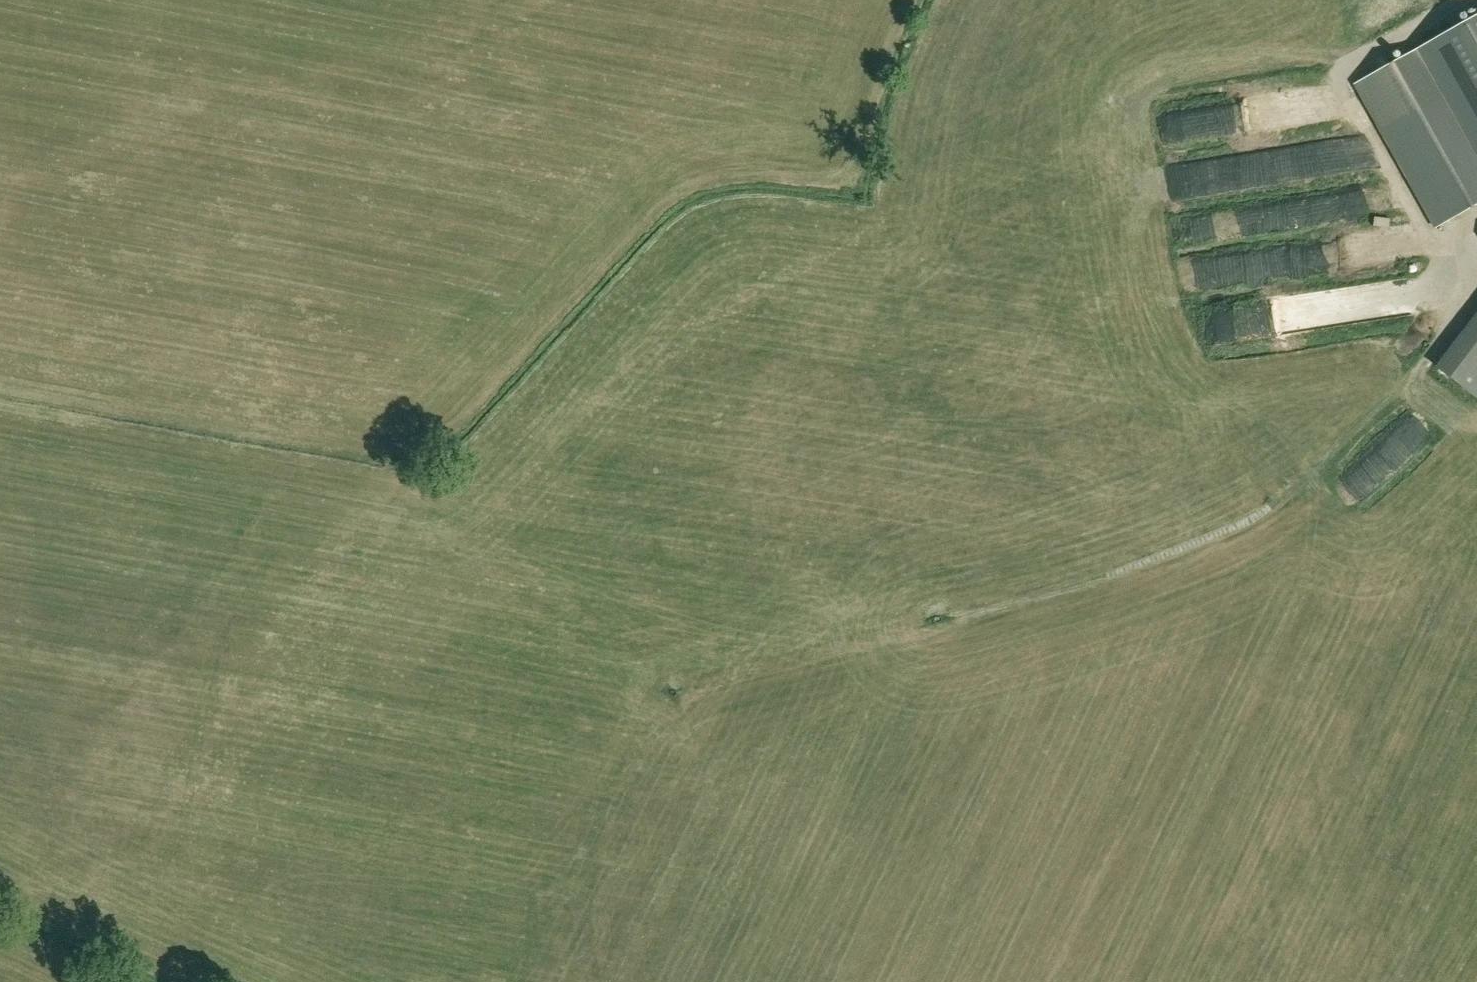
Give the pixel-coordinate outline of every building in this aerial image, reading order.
[(1356,84),(1435,227),(1476,204),(1476,17),(1356,84)] [(1200,112),(1201,137),(1231,136),(1230,111),(1200,112)] [(1203,269),(1210,295),(1232,289),(1225,264),(1203,269)] [(1437,367),(1476,397),(1476,315),(1437,367)]
